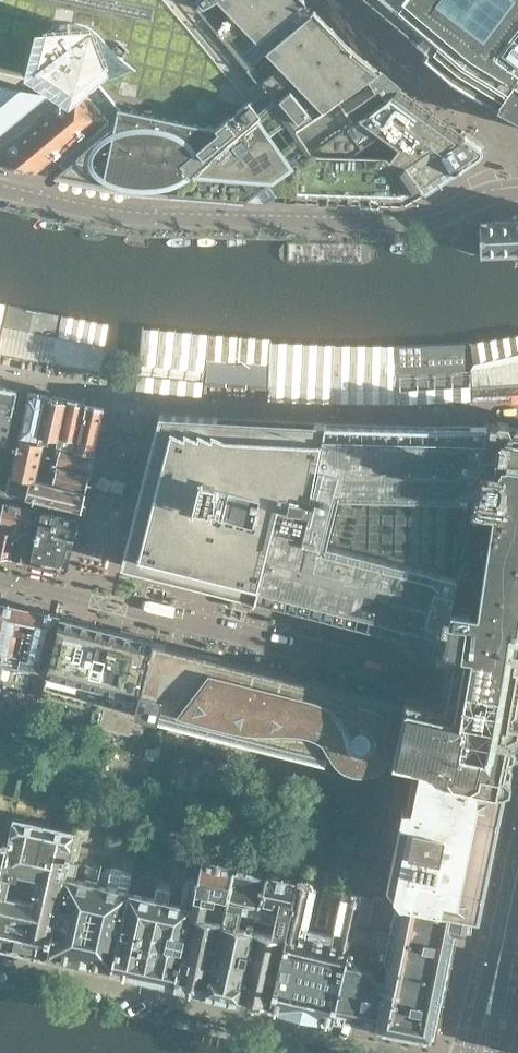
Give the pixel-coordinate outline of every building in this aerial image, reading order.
[(313,0),(0,0),(0,160),(8,162),(47,170),(47,169),(56,172),(129,186),(138,187),(139,186),(148,187),(148,188),(154,189),(156,188),(161,189),(164,190),(170,190),(171,190),(197,167),(275,100),(295,126),(379,70),(377,69),(352,48),(319,5),(313,0)] [(427,58),(450,78),(489,102),(490,102),(496,105),(500,108),(500,107),(517,116),(517,0),(359,0),(427,58)] [(243,196),(398,85),(379,70),(295,126),(275,100),(197,167),(171,190),(172,190),(185,191),(228,195),(242,197),(242,196),(243,196)] [(412,172),(441,151),(464,134),(463,134),(398,85),(243,196),(403,201),(423,190),(412,172)] [(480,150),(480,149),(480,148),(480,147),(479,146),(478,145),(478,144),(464,134),(441,151),(453,170),(455,169),(455,165),(459,162),(463,164),(477,155),(477,154),(479,153),(480,151),(480,150)] [(423,190),(453,170),(441,151),(412,172),(423,190)] [(479,222),(480,255),(517,254),(517,220),(479,222)] [(8,307),(0,342),(0,352),(49,362),(58,315),(8,305),(8,307)] [(269,366),(272,344),(209,335),(205,383),(267,387),(269,366)] [(472,387),(517,384),(517,335),(470,342),(472,355),(472,387)] [(399,392),(471,387),(465,365),(464,343),(397,346),(398,368),(399,392)] [(333,347),(273,344),(272,366),(268,386),(331,389),(332,369),(333,347)] [(333,367),(332,391),(395,392),(397,368),(397,346),(333,345),(333,367)] [(17,389),(0,386),(0,465),(4,449),(17,389)] [(37,439),(47,395),(28,391),(18,435),(37,439)] [(56,443),(66,399),(47,395),(37,439),(43,440),(56,443)] [(75,447),(84,403),(66,399),(56,443),(75,447)] [(93,452),(103,406),(84,403),(75,447),(93,452)] [(254,598),(278,501),(309,507),(321,446),(323,446),(327,422),(159,413),(121,564),(254,598)] [(511,422),(509,417),(500,416),(488,422),(488,424),(444,644),(443,651),(454,653),(448,685),(444,704),(407,696),(405,704),(394,752),(393,757),(412,761),(405,798),(413,800),(456,810),(473,834),(458,909),(482,914),(507,787),(511,783),(513,775),(511,774),(517,738),(517,717),(516,716),(517,707),(517,423),(511,422)] [(254,598),(444,644),(488,424),(488,422),(436,425),(327,422),(323,446),(321,446),(309,507),(278,501),(254,598)] [(35,478),(43,440),(37,439),(18,435),(10,472),(35,478)] [(85,489),(89,472),(51,463),(56,443),(43,440),(35,478),(85,489)] [(89,472),(93,452),(75,447),(56,443),(51,463),(89,472)] [(85,489),(35,478),(10,472),(6,490),(52,501),(51,505),(80,512),(81,508),(85,489)] [(74,538),(55,533),(59,514),(4,501),(0,519),(0,526),(17,530),(19,523),(38,527),(31,561),(57,567),(66,567),(69,559),(74,538)] [(74,538),(78,518),(59,514),(55,533),(74,538)] [(31,561),(38,527),(19,523),(17,530),(12,556),(31,561)] [(17,530),(0,526),(0,553),(12,556),(17,530)] [(58,616),(59,616),(0,602),(0,662),(46,673),(58,616)] [(134,711),(152,640),(58,616),(46,673),(39,702),(102,717),(104,708),(133,715),(134,711)] [(392,752),(394,752),(405,704),(152,640),(134,711),(327,760),(331,746),(332,749),(333,752),(335,756),(337,759),(338,761),(341,763),(343,765),(345,766),(348,768),(350,769),(353,770),(355,771),(358,771),(361,771),(364,771),(367,771),(371,770),(375,769),(379,767),(383,764),(385,762),(388,759),(389,757),(390,755),(391,753),(392,752)] [(132,730),(135,716),(133,715),(104,708),(102,717),(100,726),(127,733),(132,730)] [(142,733),(145,718),(135,716),(132,730),(142,733)] [(384,894),(458,909),(473,834),(456,810),(413,800),(405,798),(384,894)] [(68,861),(79,817),(72,816),(69,828),(13,816),(6,843),(0,871),(0,940),(48,951),(68,861)] [(175,979),(203,858),(204,852),(192,849),(186,875),(185,875),(181,893),(182,893),(180,904),(167,901),(170,889),(147,884),(144,896),(128,892),(111,965),(175,979)] [(256,915),(266,872),(271,851),(264,850),(259,871),(234,865),(206,986),(238,994),(253,929),(256,915)] [(206,986),(234,865),(203,858),(175,979),(206,986)] [(111,965),(128,892),(96,885),(97,878),(85,876),(84,882),(73,880),(77,863),(68,861),(48,951),(111,965)] [(269,1001),(296,883),(297,879),(266,872),(256,915),(275,919),(272,933),(253,929),(238,994),(269,1001)] [(458,909),(384,894),(364,889),(362,898),(359,893),(354,892),(349,895),(329,890),(319,936),(299,931),(301,921),(303,922),(311,886),(308,886),(308,882),(301,880),(296,883),(269,1001),(334,1016),(336,1011),(375,1020),(373,1027),(435,1040),(438,1038),(461,926),(463,926),(467,923),(467,922),(472,923),(473,918),(477,919),(479,918),(481,917),(482,914),(458,909)]
